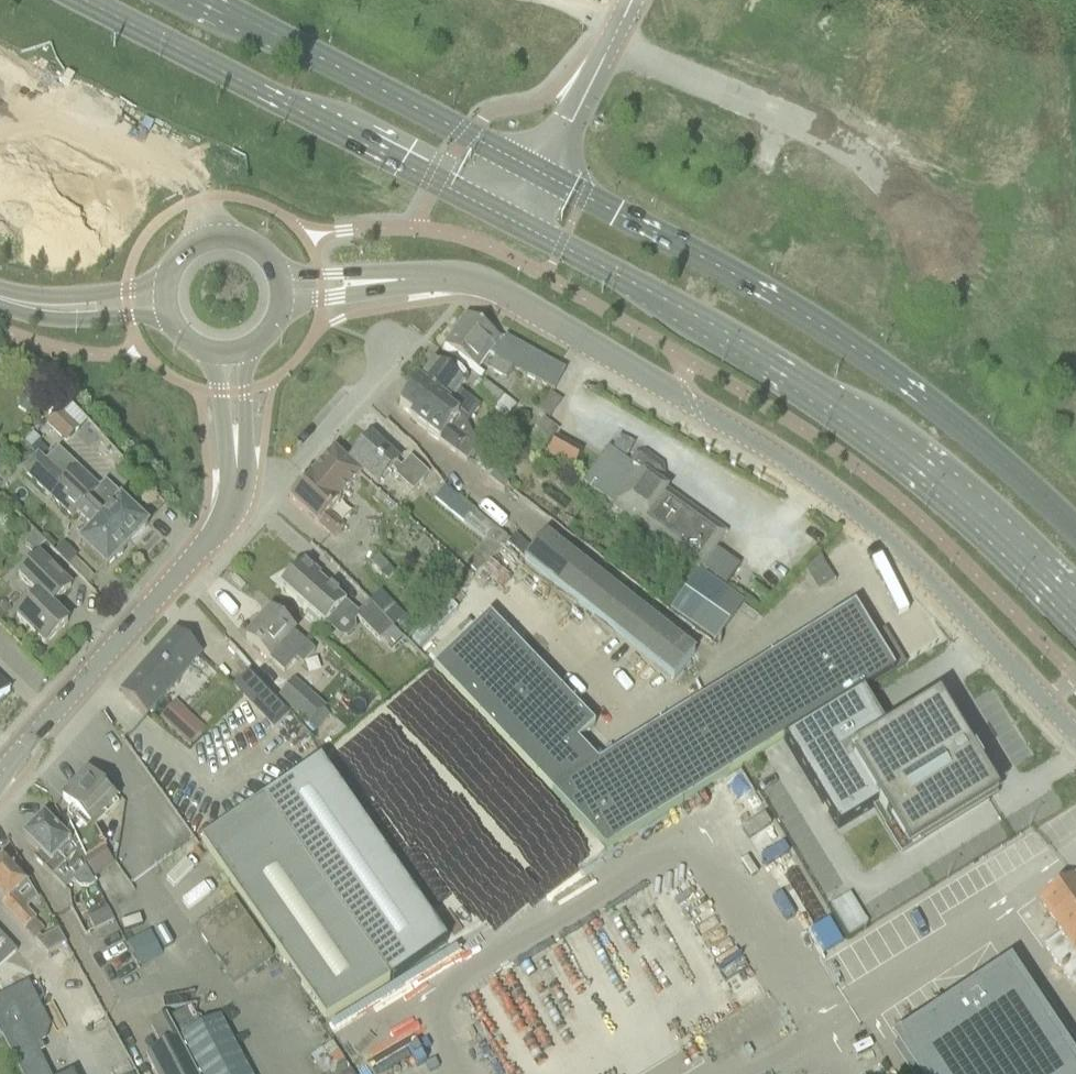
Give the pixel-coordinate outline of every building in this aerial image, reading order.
[(504,339),(502,342),(465,316),(440,351),(481,381),(485,375),(479,371),(488,355),(495,359),(489,371),(506,381),(513,368),(553,391),(564,372),(504,339)] [(451,366),(447,371),(434,361),(418,382),(471,420),(481,408),(459,391),(468,379),(451,366)] [(418,382),(417,382),(415,385),(413,384),(411,385),(404,393),(404,396),(406,398),(398,407),(411,417),(409,420),(439,442),(466,462),(474,450),(476,452),(478,449),(468,425),(471,420),(418,382)] [(484,382),(475,393),(493,408),(502,396),(484,382)] [(550,418),(562,402),(550,393),(537,410),(550,418)] [(64,444),(78,430),(58,410),(44,423),(64,444)] [(399,464),(387,453),(370,438),(349,462),(377,486),(391,471),(396,475),(394,477),(413,493),(428,475),(409,459),(400,469),(397,466),(399,464)] [(573,468),(581,453),(556,439),(547,454),(573,468)] [(363,476),(350,464),(333,450),(311,475),(310,475),(288,499),(332,539),(344,526),(329,513),(363,476)] [(663,476),(662,466),(644,454),(635,455),(627,465),(608,450),(582,486),(613,507),(699,569),(725,533),(657,484),(663,476)] [(76,469),(66,460),(57,451),(45,464),(54,472),(130,544),(147,526),(121,501),(123,499),(105,482),(98,489),(76,468),(76,469)] [(54,472),(45,464),(37,457),(22,472),(72,519),(76,515),(85,523),(83,525),(83,530),(87,534),(78,544),(106,570),(116,558),(119,558),(122,555),(122,552),(130,544),(54,472)] [(443,488),(433,499),(488,542),(466,565),(476,575),(508,542),(443,488)] [(33,554),(44,543),(35,534),(24,545),(33,554)] [(673,681),(694,655),(544,536),(523,562),(673,681)] [(63,543),(55,551),(68,564),(74,558),(76,556),(63,543)] [(51,607),(70,588),(38,555),(18,576),(38,596),(16,619),(44,647),(67,623),(51,607)] [(378,556),(370,563),(380,573),(388,566),(378,556)] [(298,566),(279,588),(295,602),(307,612),(304,615),(316,625),(318,622),(323,627),(325,625),(344,603),(345,602),(317,578),(320,575),(307,563),(304,560),(298,566)] [(814,564),(808,570),(813,577),(820,573),(814,564)] [(699,571),(670,610),(715,643),(744,603),(699,571)] [(357,614),(355,616),(357,619),(379,642),(381,640),(393,628),(369,603),(357,614)] [(488,615),(432,668),(567,809),(604,849),(782,740),(862,691),(904,665),(884,633),(874,639),(854,606),(559,787),(545,772),(594,726),(488,615)] [(270,612),(245,640),(262,654),(271,662),(284,674),(296,660),(301,665),(314,651),(286,627),(270,612)] [(175,631),(120,693),(146,716),(161,700),(201,654),(192,646),(175,631)] [(322,655),(309,670),(328,687),(342,673),(322,655)] [(249,672),(233,688),(273,729),(289,714),(249,672)] [(311,734),(329,716),(293,681),(275,698),(311,734)] [(9,693),(0,684),(0,702),(9,693)] [(878,805),(903,846),(987,794),(931,704),(871,742),(847,703),(863,694),(862,692),(783,740),(838,829),(878,805)] [(167,712),(159,720),(188,747),(196,739),(167,712)] [(446,943),(320,760),(262,800),(388,983),(446,943)] [(86,774),(62,799),(71,808),(67,812),(75,820),(74,821),(69,827),(68,828),(69,830),(85,863),(93,876),(94,876),(111,864),(112,863),(111,863),(103,851),(103,850),(106,848),(94,829),(94,828),(105,817),(105,816),(103,814),(105,811),(108,807),(114,801),(86,774)] [(323,1028),(388,983),(262,800),(200,843),(239,899),(235,902),(272,956),(321,1025),(323,1028)] [(69,844),(59,834),(43,819),(24,838),(39,853),(32,859),(65,891),(73,883),(78,889),(89,889),(94,886),(71,842),(69,844)] [(19,875),(4,858),(0,862),(0,897),(5,902),(1,906),(24,930),(25,930),(35,921),(36,920),(15,897),(29,885),(19,875)] [(183,889),(198,870),(186,861),(165,889),(195,911),(201,903),(183,889)] [(1073,878),(1037,903),(1060,935),(1043,948),(1073,990),(1075,988),(1075,882),(1073,878)] [(231,985),(272,956),(235,902),(194,931),(231,985)] [(107,911),(88,920),(93,931),(112,922),(107,911)] [(25,930),(24,930),(34,941),(38,936),(44,931),(35,921),(25,930)] [(38,936),(34,941),(47,955),(66,944),(58,930),(41,940),(38,936)] [(149,931),(127,943),(139,966),(161,954),(149,931)] [(138,968),(126,945),(125,945),(131,958),(119,964),(126,977),(139,970),(138,968)] [(894,1035),(920,1073),(1075,1073),(1075,1062),(1008,960),(894,1035)] [(47,1027),(23,979),(5,988),(2,982),(0,983),(0,1037),(19,1073),(49,1073),(34,1045),(42,1041),(47,1027)] [(219,1018),(177,1040),(195,1073),(248,1073),(219,1018)] [(146,1058),(155,1073),(195,1073),(177,1040),(165,1019),(150,1027),(162,1049),(146,1058)]
